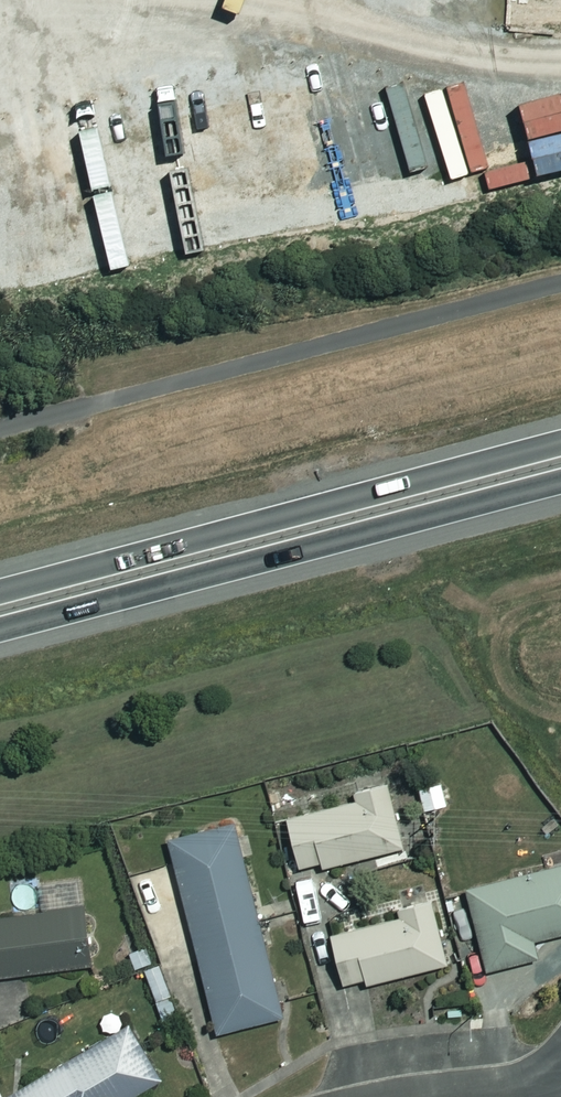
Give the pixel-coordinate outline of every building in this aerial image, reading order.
[(408,849),(391,784),(361,792),(363,801),(293,819),(308,876),(408,849)] [(289,1019),(240,827),(175,843),(223,1035),(289,1019)] [(472,893),(493,973),(545,960),(540,943),(560,938),(560,871),(472,893)] [(84,881),(45,886),(49,916),(0,922),(0,979),(95,967),(84,881)] [(451,968),(436,904),(405,911),(407,921),(338,937),(351,991),(451,968)] [(167,967),(150,973),(161,1003),(177,998),(167,967)] [(135,1029),(11,1096),(141,1096),(165,1084),(135,1029)]
